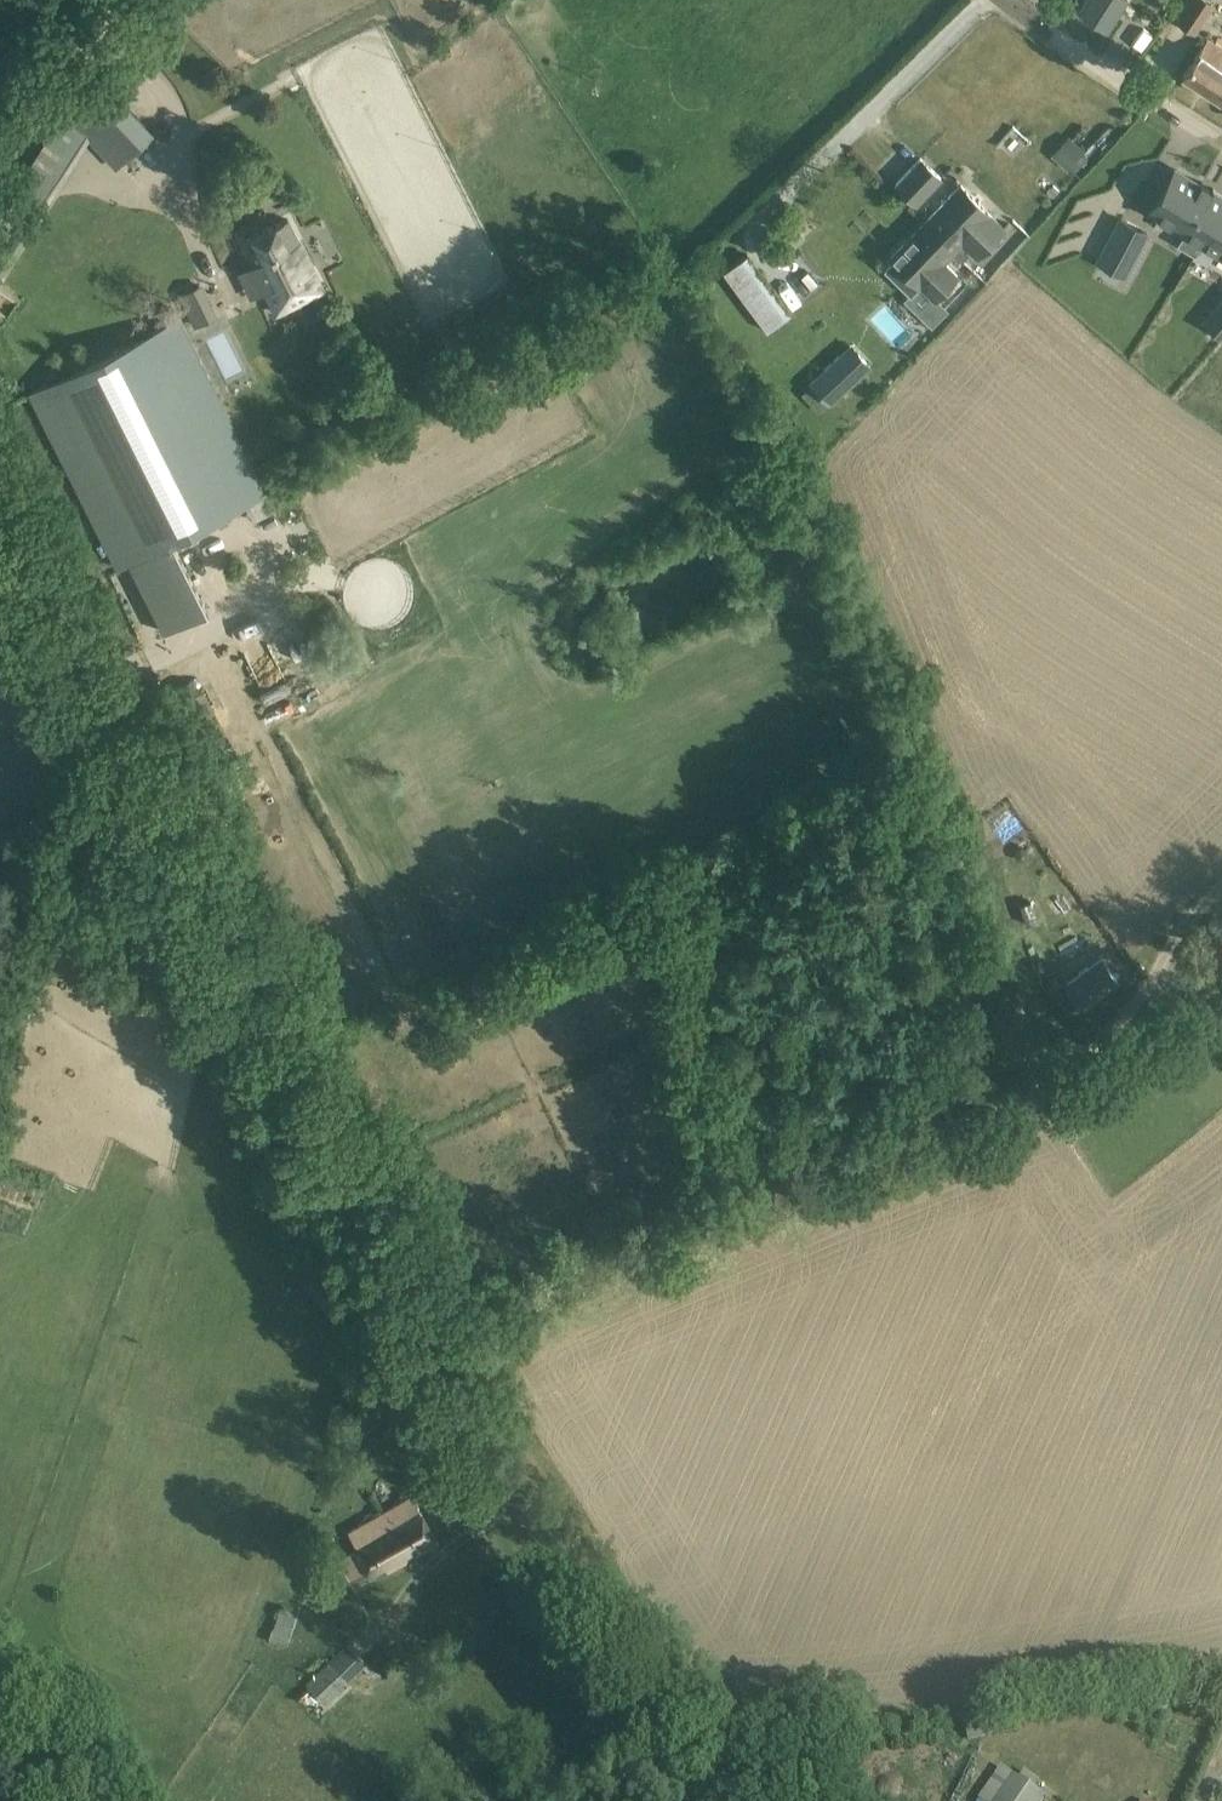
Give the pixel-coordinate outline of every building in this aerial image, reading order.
[(1079,10),(1106,27),(1124,0),(1085,0),(1079,10)] [(1210,0),(1190,0),(1177,20),(1195,32),(1215,3),(1210,0)] [(1196,56),(1182,77),(1221,102),(1221,66),(1221,65),(1221,64),(1221,48),(1207,39),(1196,56)] [(120,98),(103,80),(68,114),(36,166),(0,222),(0,268),(57,178),(62,180),(89,135),(118,166),(153,132),(120,98)] [(1072,134),(1055,153),(1075,171),(1092,152),(1072,134)] [(920,158),(895,184),(916,204),(941,177),(920,158)] [(1155,214),(1184,232),(1177,243),(1194,254),(1201,242),(1221,208),(1221,205),(1208,197),(1213,189),(1200,182),(1199,183),(1177,170),(1163,192),(1167,195),(1155,214)] [(1005,228),(962,184),(892,256),(894,260),(885,270),(910,295),(919,285),(934,300),(958,275),(943,260),(951,252),(960,261),(967,253),(974,260),(1005,228)] [(1201,242),(1221,255),(1221,208),(1201,242)] [(300,243),(288,219),(243,242),(278,312),(323,289),(312,266),(305,269),(294,246),(300,243)] [(1123,219),(1100,263),(1126,276),(1149,233),(1123,219)] [(748,253),(723,272),(767,331),(792,313),(748,253)] [(181,295),(199,325),(220,312),(203,283),(181,295)] [(1204,322),(1221,337),(1221,301),(1204,322)] [(266,494),(206,371),(179,318),(31,392),(154,637),(197,615),(162,546),(266,494)] [(852,344),(811,383),(830,403),(871,365),(852,344)] [(305,631),(278,640),(283,655),(310,645),(305,631)] [(1023,861),(1029,859),(1031,852),(1028,847),(1022,845),(1017,848),(1014,854),(1015,854),(1017,859),(1023,861)] [(1206,944),(1221,971),(1221,935),(1206,944)] [(1081,1005),(1117,980),(1104,962),(1069,987),(1081,1005)] [(376,1425),(388,1418),(380,1405),(376,1407),(372,1401),(364,1406),(376,1425)] [(439,1543),(412,1495),(348,1532),(356,1546),(340,1554),(353,1579),(369,1570),(371,1574),(386,1567),(388,1571),(439,1543)] [(326,1703),(365,1664),(346,1644),(306,1683),(326,1703)] [(983,1720),(964,1725),(968,1741),(987,1736),(983,1720)] [(1044,1800),(1012,1778),(996,1800),(1043,1800),(1044,1800)]
